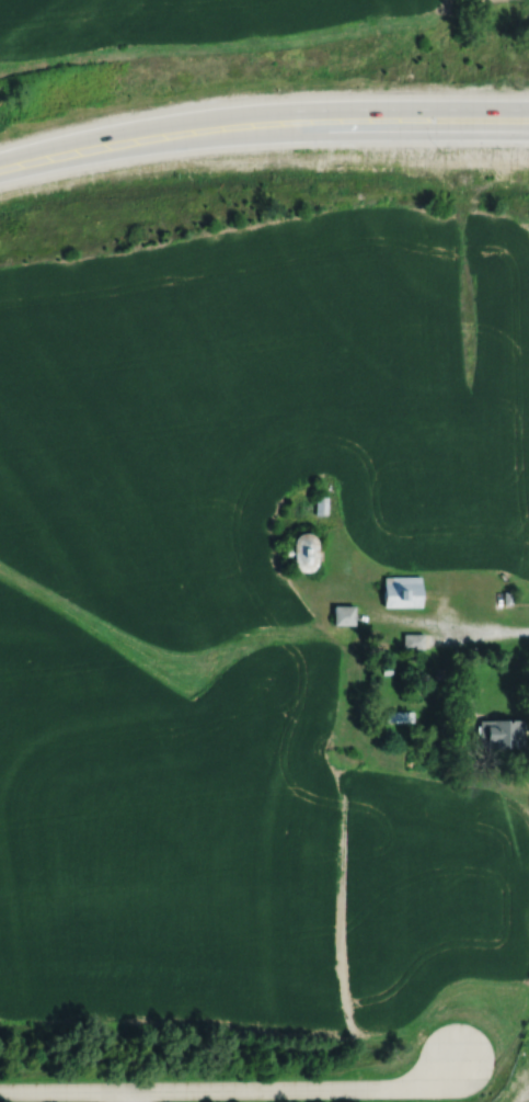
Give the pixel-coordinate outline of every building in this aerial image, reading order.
[(327,514),(327,496),(316,496),(316,514),(327,514)] [(314,570),(314,533),(294,533),(294,570),(314,570)] [(384,607),(422,607),(422,576),(384,576),(384,607)] [(355,606),(334,606),(334,624),(355,624),(355,606)] [(424,634),(404,634),(404,649),(424,649),(424,634)] [(524,748),(524,720),(479,720),(479,738),(484,738),(484,748),(524,748)]
